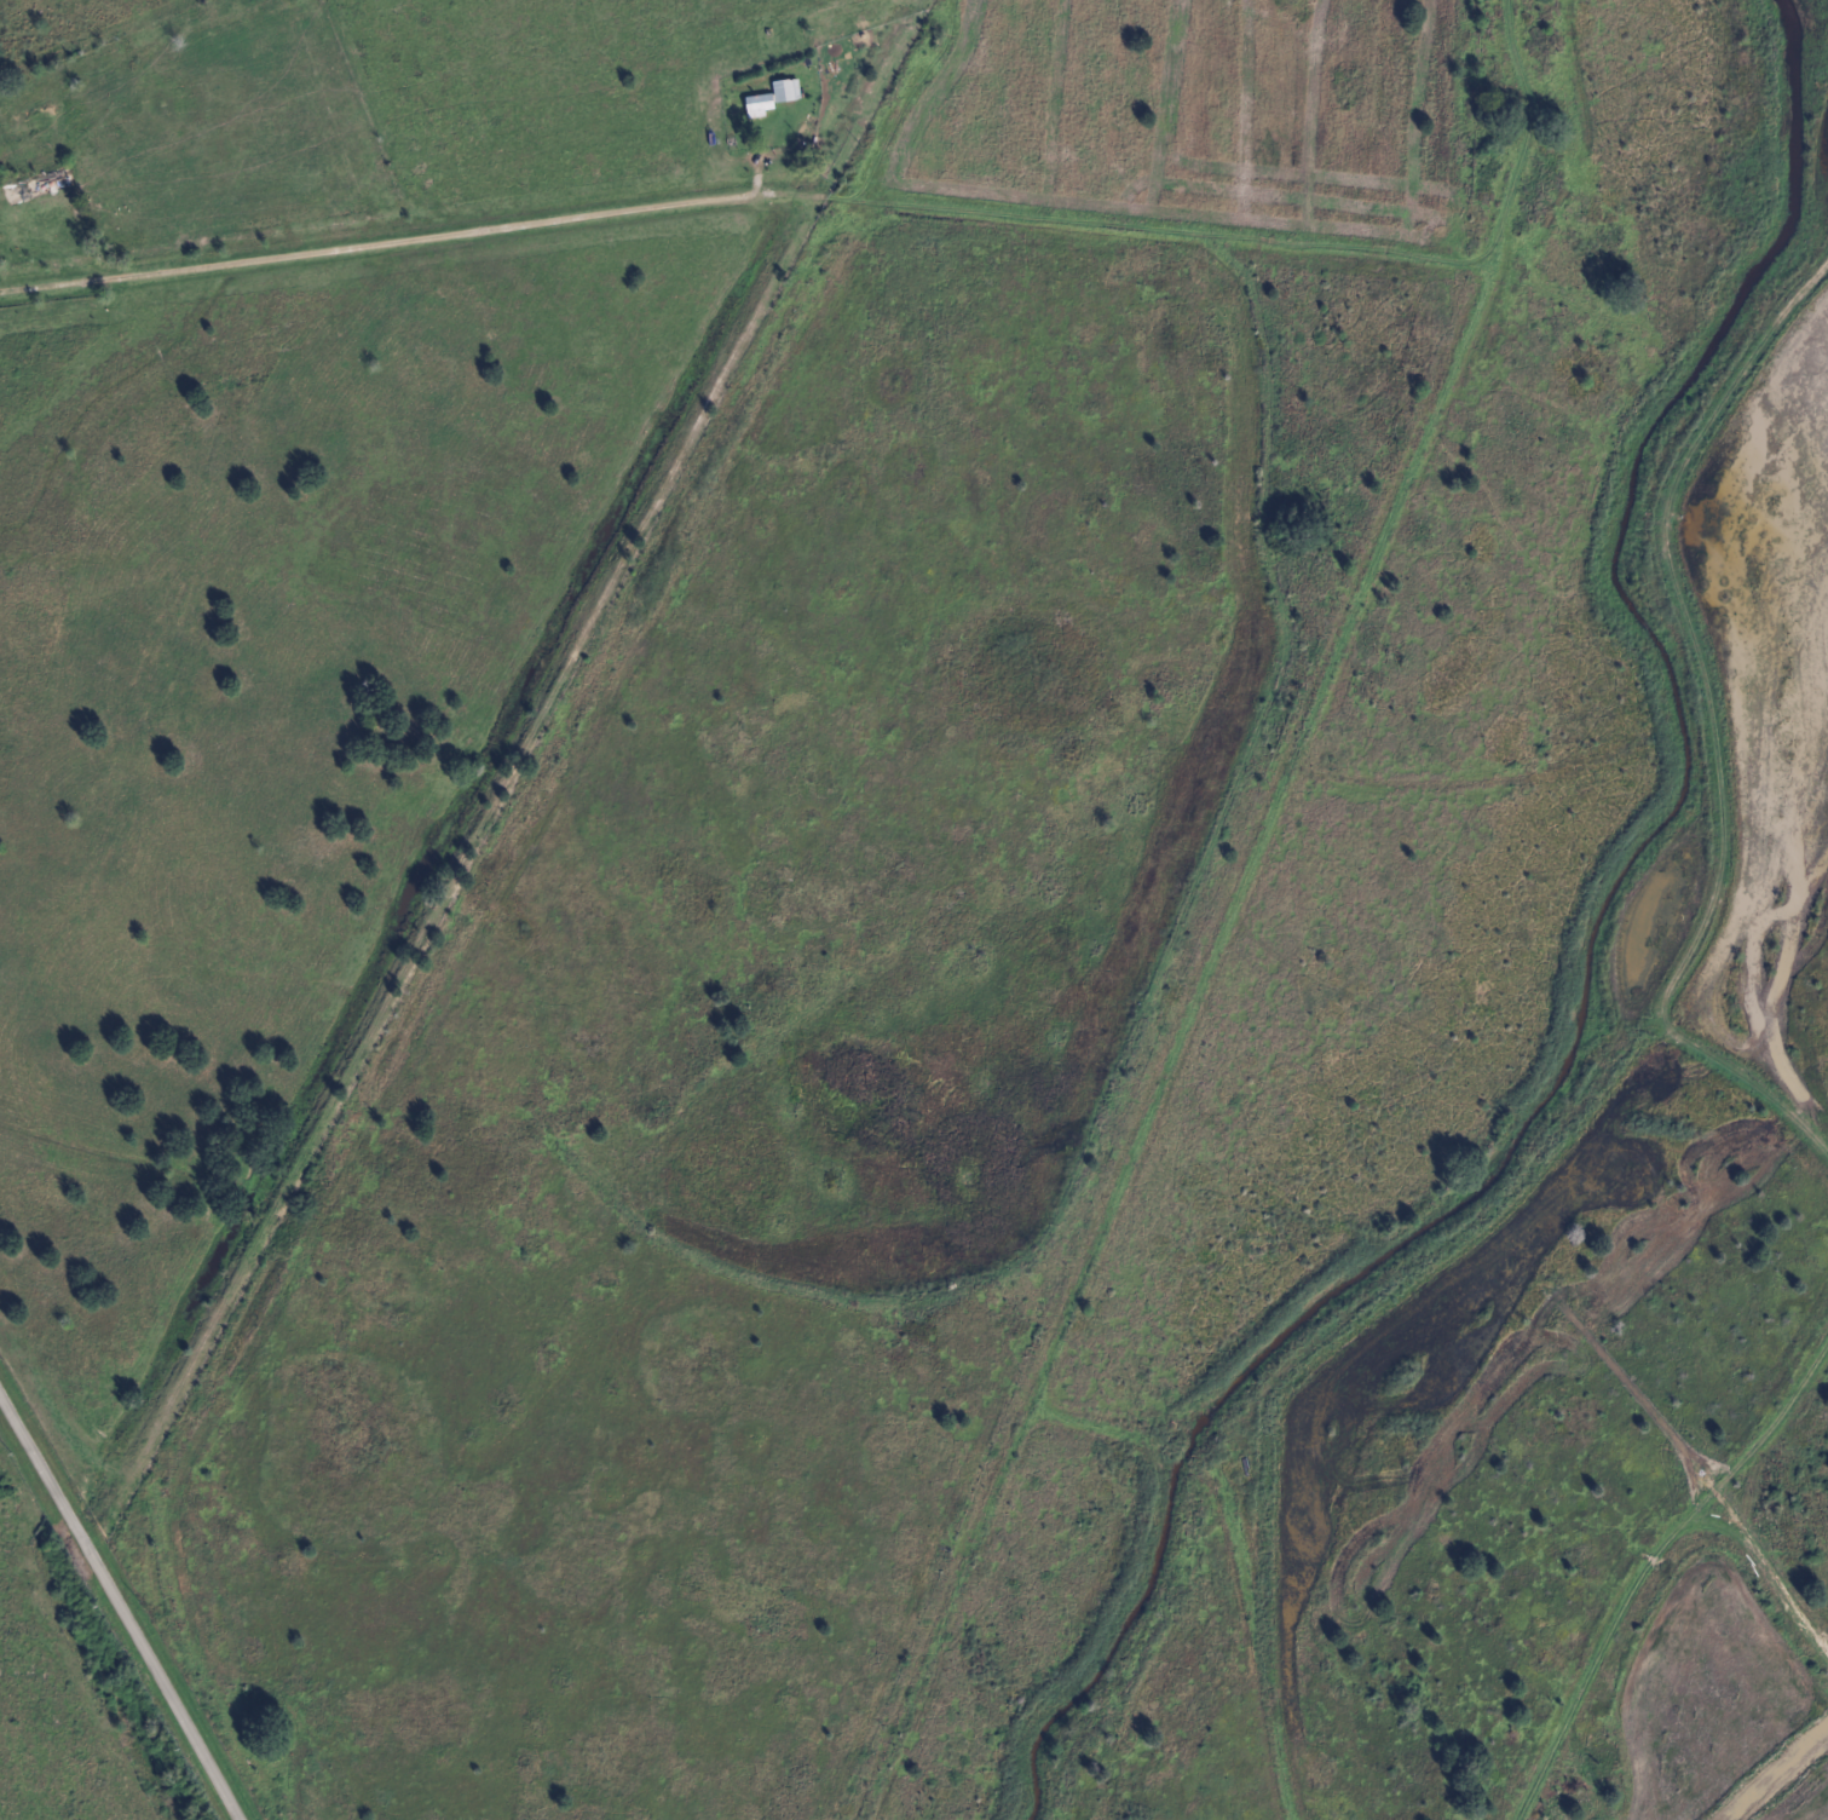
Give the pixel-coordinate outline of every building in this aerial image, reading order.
[(744,99),(747,120),(767,117),(766,107),(801,102),(798,80),(772,83),(774,95),(744,99)]
